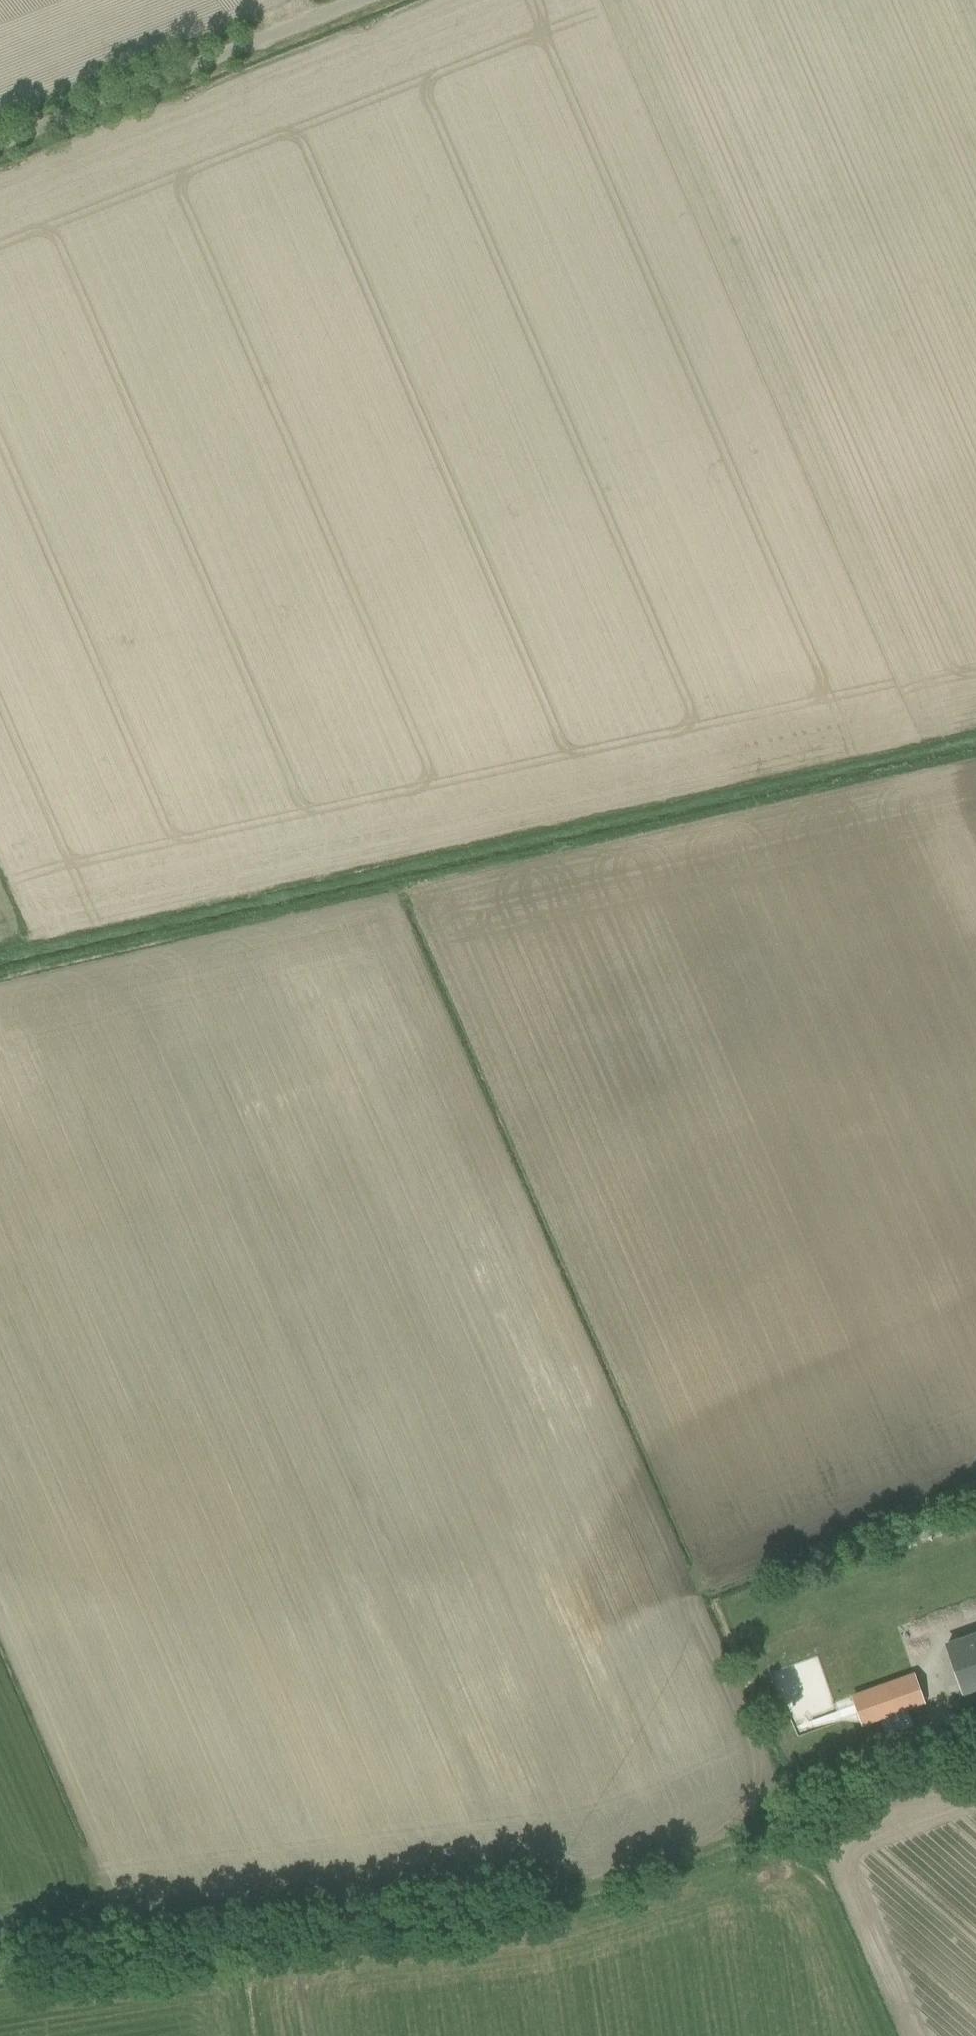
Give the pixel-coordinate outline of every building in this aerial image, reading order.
[(963,1691),(975,1686),(975,1635),(946,1645),(963,1691)] [(914,1675),(852,1697),(862,1723),(923,1701),(914,1675)]
